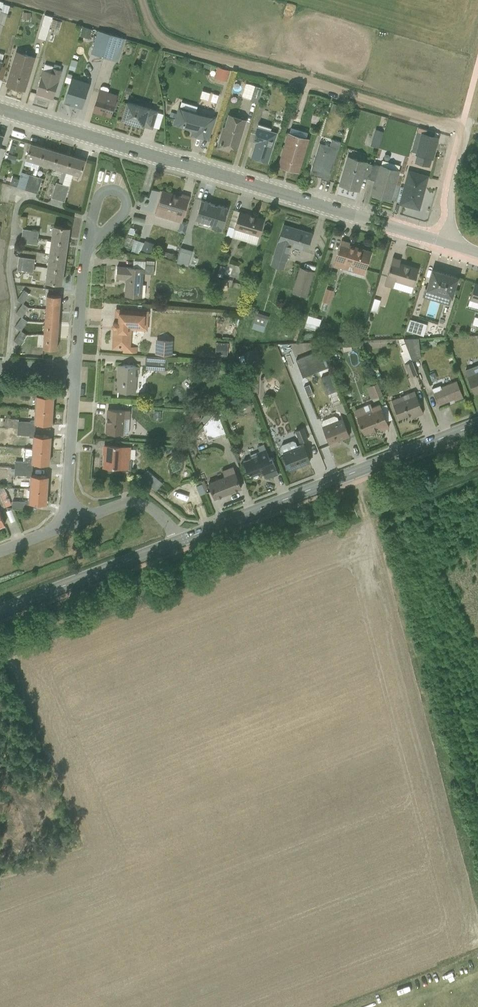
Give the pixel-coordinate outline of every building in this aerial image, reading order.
[(0,0),(0,23),(4,24),(10,5),(3,2),(3,1),(0,0)] [(38,36),(45,39),(52,16),(45,14),(38,36)] [(51,30),(61,29),(60,21),(51,21),(51,30)] [(80,35),(89,38),(91,28),(83,25),(80,35)] [(91,52),(103,56),(110,33),(98,30),(91,52)] [(110,33),(103,56),(118,60),(124,38),(110,33)] [(7,83),(24,89),(34,55),(17,50),(7,83)] [(68,68),(74,69),(77,60),(71,58),(68,68)] [(36,92),(53,97),(62,69),(53,66),(53,65),(45,62),(36,92)] [(229,70),(218,66),(215,77),(225,80),(229,70)] [(65,101),(82,106),(89,81),(72,76),(65,101)] [(93,109),(110,114),(117,93),(108,90),(109,88),(107,86),(103,84),(100,85),(93,109)] [(124,92),(130,93),(132,87),(126,85),(124,92)] [(262,88),(255,86),(250,101),(257,103),(262,88)] [(290,112),(296,114),(302,93),(297,91),(290,112)] [(143,124),(152,126),(157,109),(127,100),(122,118),(143,124)] [(207,138),(214,115),(195,110),(197,105),(181,100),(175,122),(189,126),(189,127),(194,129),(192,134),(207,138)] [(229,146),(237,148),(245,119),(229,114),(219,148),(228,151),(229,146)] [(251,157),(267,162),(276,132),(270,130),(271,128),(258,124),(257,126),(252,141),(256,142),(251,157)] [(287,166),(298,170),(308,138),(306,137),(307,132),(291,127),(289,133),(278,166),(286,168),(287,166)] [(370,146),(378,148),(383,132),(375,129),(370,146)] [(422,135),(417,153),(431,157),(438,133),(434,132),(433,137),(422,135)] [(320,179),(328,181),(340,142),(331,140),(329,146),(319,143),(310,172),(322,175),(320,179)] [(39,162),(44,146),(31,142),(26,158),(39,162)] [(39,162),(53,166),(58,150),(44,146),(39,162)] [(66,170),(71,154),(58,150),(53,166),(66,170)] [(73,172),(80,173),(85,158),(71,154),(66,170),(66,172),(58,198),(64,200),(73,172)] [(367,162),(348,156),(340,184),(358,190),(362,176),(369,179),(374,164),(373,163),(372,164),(367,162)] [(371,194),(389,199),(400,165),(382,160),(381,164),(379,164),(379,165),(374,164),(369,179),(375,180),(371,194)] [(51,196),(58,198),(66,172),(62,170),(59,178),(60,178),(59,182),(56,181),(51,196)] [(426,177),(409,172),(405,188),(401,187),(396,202),(418,208),(426,177)] [(25,188),(31,190),(35,175),(29,173),(25,188)] [(37,192),(42,177),(35,175),(31,190),(37,192)] [(155,214),(181,222),(178,232),(184,234),(187,222),(182,221),(189,196),(181,194),(181,196),(162,190),(155,214)] [(211,228),(220,231),(228,208),(201,200),(195,219),(212,224),(211,228)] [(231,237),(256,245),(264,219),(239,212),(231,237)] [(53,224),(51,238),(67,240),(69,226),(53,224)] [(306,250),(311,233),(283,225),(271,265),(284,269),(291,246),(306,250)] [(38,233),(39,229),(23,227),(22,234),(38,236),(46,237),(46,234),(38,233)] [(37,243),(38,236),(22,234),(21,241),(37,243)] [(124,246),(130,248),(133,239),(127,237),(124,246)] [(49,252),(65,254),(67,240),(51,238),(49,252)] [(151,254),(155,244),(145,240),(144,242),(134,240),(131,252),(139,255),(141,250),(151,254)] [(333,265),(364,275),(371,252),(349,245),(350,242),(341,240),(333,265)] [(49,252),(47,266),(64,268),(65,254),(49,252)] [(165,258),(172,260),(174,254),(167,252),(165,258)] [(34,264),(35,257),(19,255),(18,261),(34,264)] [(411,293),(418,269),(399,263),(400,259),(392,257),(384,285),(411,293)] [(125,296),(142,297),(143,273),(154,274),(154,261),(145,260),(145,268),(117,266),(116,278),(126,278),(125,296)] [(195,268),(204,270),(206,262),(198,260),(195,268)] [(33,271),(34,264),(18,261),(17,268),(33,271)] [(45,280),(61,282),(64,268),(47,266),(45,280)] [(299,267),(292,292),(307,297),(314,271),(299,267)] [(422,296),(449,304),(457,277),(432,270),(427,288),(425,288),(422,296)] [(218,290),(227,290),(227,280),(217,280),(218,290)] [(477,308),(477,284),(475,283),(468,305),(477,308)] [(17,298),(23,302),(29,292),(24,288),(17,298)] [(320,309),(327,311),(333,290),(327,288),(320,309)] [(46,293),(45,307),(60,308),(60,294),(46,293)] [(370,310),(376,312),(380,300),(374,298),(370,310)] [(28,306),(23,302),(16,312),(21,316),(28,306)] [(44,320),(59,321),(60,308),(45,307),(44,320)] [(148,331),(149,312),(116,310),(115,322),(114,322),(113,322),(113,323),(112,325),(113,326),(113,327),(114,328),(116,328),(115,330),(114,330),(114,331),(113,347),(123,348),(122,353),(137,354),(137,347),(130,346),(132,330),(148,331)] [(265,326),(269,316),(256,312),(253,322),(253,323),(252,328),(263,332),(265,326)] [(27,320),(21,316),(15,325),(20,329),(27,320)] [(307,321),(319,324),(321,319),(308,316),(307,321)] [(406,330),(423,335),(426,324),(410,319),(406,330)] [(44,320),(44,334),(58,335),(59,321),(44,320)] [(26,333),(20,329),(14,339),(19,343),(26,333)] [(43,348),(57,349),(58,335),(44,334),(43,348)] [(418,338),(404,339),(405,343),(412,361),(421,358),(418,338)] [(155,354),(172,355),(173,340),(156,339),(155,354)] [(417,374),(412,361),(405,343),(404,344),(402,339),(398,340),(402,351),(400,352),(405,363),(404,364),(409,377),(417,374)] [(215,356),(227,357),(228,343),(216,342),(215,356)] [(247,362),(258,358),(255,349),(244,353),(247,362)] [(144,369),(166,370),(166,357),(145,356),(144,369)] [(303,376),(315,371),(310,357),(298,361),(303,376)] [(114,391),(136,393),(137,376),(139,377),(139,369),(140,369),(140,367),(118,365),(118,366),(119,366),(118,381),(114,381),(114,382),(115,382),(114,390),(114,391)] [(465,370),(468,376),(467,376),(474,393),(477,392),(477,365),(465,370)] [(330,374),(321,377),(332,406),(341,403),(330,374)] [(274,380),(266,382),(269,391),(277,389),(274,380)] [(463,398),(456,381),(440,387),(440,385),(432,388),(433,392),(438,405),(447,402),(446,400),(453,397),(454,401),(463,398)] [(371,399),(381,395),(376,383),(366,388),(371,399)] [(36,398),(35,409),(52,410),(53,396),(37,395),(37,389),(20,387),(20,395),(32,396),(32,397),(36,398)] [(413,417),(423,413),(414,390),(391,400),(399,419),(412,414),(413,417)] [(380,430),(388,427),(380,404),(371,407),(370,403),(354,410),(363,434),(379,428),(380,430)] [(51,424),(52,410),(35,409),(34,420),(31,420),(30,422),(18,421),(18,419),(11,419),(11,418),(0,417),(0,427),(18,428),(35,429),(35,423),(51,424)] [(108,409),(106,432),(128,434),(130,410),(108,409)] [(188,422),(199,420),(198,411),(187,413),(188,422)] [(205,423),(216,411),(207,411),(201,419),(205,423)] [(216,411),(205,423),(203,426),(208,440),(224,433),(216,411)] [(348,437),(349,436),(342,418),(338,420),(337,417),(334,416),(323,420),(321,423),(322,426),(326,438),(325,438),(326,443),(328,443),(330,447),(339,444),(338,439),(348,435),(348,437)] [(299,442),(308,439),(303,427),(295,431),(299,442)] [(26,446),(25,449),(50,450),(51,436),(35,435),(35,429),(18,428),(17,434),(27,435),(26,446)] [(289,470),(310,461),(302,443),(297,445),(295,441),(292,440),(282,445),(280,447),(289,470)] [(121,470),(131,471),(131,459),(130,459),(131,447),(104,445),(104,453),(104,466),(121,467),(121,470)] [(33,463),(49,464),(50,450),(25,449),(24,449),(23,461),(15,461),(15,468),(32,469),(33,463)] [(266,478),(278,474),(271,457),(269,458),(266,449),(249,455),(251,458),(243,461),(247,471),(249,472),(252,479),(260,476),(259,473),(262,472),(264,478),(266,478)] [(215,499),(241,488),(232,466),(222,470),(224,476),(208,482),(215,499)] [(30,478),(29,489),(47,490),(48,476),(32,475),(32,469),(15,468),(10,468),(10,475),(15,476),(15,474),(26,475),(26,477),(30,478)] [(146,482),(155,489),(159,484),(150,477),(146,482)] [(30,503),(46,504),(47,490),(29,489),(28,500),(25,500),(25,502),(13,501),(12,508),(29,509),(30,503)]
